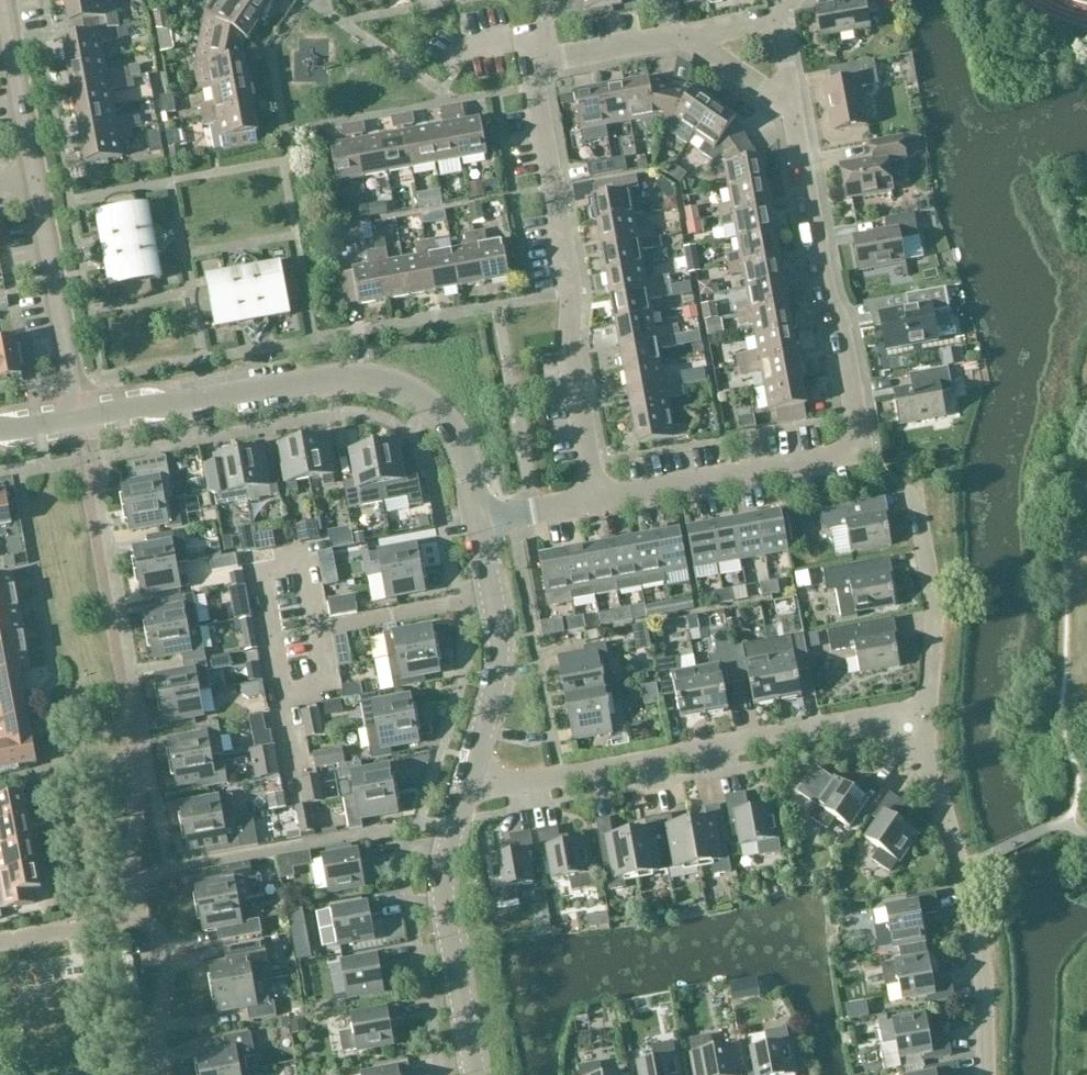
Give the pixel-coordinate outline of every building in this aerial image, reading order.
[(100,32),(119,29),(120,29),(115,0),(65,0),(70,25),(99,20),(100,32)] [(263,20),(235,0),(213,0),(205,12),(206,12),(200,39),(244,48),(245,39),(248,41),(263,20)] [(276,0),(235,0),(263,20),(276,0)] [(586,12),(623,5),(622,0),(584,0),(586,12)] [(877,13),(875,0),(842,0),(843,5),(817,10),(823,39),(871,30),(869,15),(877,13)] [(878,16),(899,14),(897,0),(876,0),(878,16)] [(158,28),(159,30),(172,33),(168,11),(156,13),(158,28)] [(100,33),(100,32),(99,20),(70,25),(72,37),(72,38),(100,33)] [(64,39),(68,65),(105,58),(102,44),(122,40),(119,29),(100,32),(100,33),(72,38),(72,37),(64,39)] [(159,30),(162,53),(175,51),(172,33),(159,30)] [(242,57),(244,48),(200,39),(194,66),(199,92),(213,89),(250,82),(250,80),(254,80),(251,66),(247,67),(245,57),(242,57)] [(73,89),(122,80),(130,79),(128,69),(108,72),(105,58),(68,65),(73,89)] [(831,84),(827,85),(836,132),(867,126),(860,89),(880,85),(876,61),(842,67),(828,70),(831,84)] [(678,62),(672,88),(663,127),(689,145),(695,136),(716,105),(689,86),(692,71),(678,62)] [(73,89),(77,114),(114,107),(111,93),(136,88),(134,78),(130,79),(122,80),(73,89)] [(650,81),(625,86),(632,122),(641,121),(643,131),(663,127),(672,88),(651,84),(650,81)] [(203,106),(205,116),(255,107),(250,82),(213,89),(216,103),(203,106)] [(625,86),(600,90),(607,127),(632,122),(625,86)] [(609,139),(607,127),(600,90),(575,95),(575,96),(562,99),(563,106),(576,104),(584,144),(609,139)] [(173,97),(160,100),(163,116),(176,114),(173,97)] [(715,162),(723,156),(747,140),(736,122),(737,120),(716,105),(695,136),(706,144),(701,152),(715,162)] [(453,108),(462,161),(488,156),(481,119),(467,122),(464,106),(453,108)] [(117,122),(114,107),(77,114),(82,139),(131,129),(144,127),(142,117),(117,122)] [(259,133),(255,107),(205,116),(207,127),(220,124),(225,153),(259,146),(257,133),(259,133)] [(444,126),(431,128),(438,165),(462,161),(453,108),(442,110),(444,126)] [(414,115),(403,117),(405,128),(416,126),(414,115)] [(405,128),(403,117),(392,119),(394,130),(405,128)] [(354,126),(356,137),(367,135),(365,124),(354,126)] [(345,139),(356,137),(354,126),(343,128),(345,139)] [(431,128),(406,133),(413,170),(438,165),(431,128)] [(133,140),(131,129),(82,139),(86,164),(123,158),(120,142),(133,140)] [(160,133),(147,136),(150,152),(163,150),(160,133)] [(388,174),(413,170),(406,133),(381,137),(388,174)] [(907,160),(904,144),(923,141),(921,135),(872,144),(875,160),(842,166),(848,200),(894,192),(888,163),(907,160)] [(381,137),(357,142),(364,179),(388,174),(381,137)] [(725,165),(730,190),(767,184),(762,158),(759,159),(747,140),(723,156),(729,164),(725,165)] [(338,184),(364,179),(357,142),(331,147),(338,184)] [(614,160),(616,174),(628,172),(626,158),(614,160)] [(591,178),(616,174),(614,160),(588,165),(591,178)] [(598,222),(598,224),(635,217),(644,216),(640,191),(637,177),(594,185),(596,198),(594,198),(596,208),(594,209),(592,211),(593,221),(596,223),(598,222)] [(719,207),(721,217),(771,208),(767,184),(730,190),(732,204),(719,207)] [(135,301),(140,300),(141,300),(154,293),(154,292),(152,282),(163,280),(149,206),(138,208),(136,198),(137,197),(125,195),(115,197),(106,203),(106,204),(108,214),(97,216),(111,290),(122,288),(124,298),(124,299),(135,301)] [(736,225),(739,239),(776,233),(771,208),(721,217),(723,228),(736,225)] [(886,220),(889,233),(855,239),(861,270),(905,262),(901,241),(920,238),(915,214),(886,220)] [(635,217),(598,224),(603,248),(653,239),(651,228),(638,231),(635,217)] [(474,227),(476,234),(485,284),(510,279),(504,242),(488,245),(485,226),(474,227)] [(728,256),(730,266),(780,257),(776,233),(739,239),(741,254),(728,256)] [(468,249),(453,251),(460,288),(485,284),(476,234),(465,236),(468,249)] [(661,237),(653,239),(603,248),(607,273),(644,266),(642,252),(663,248),(661,237)] [(437,241),(426,243),(435,293),(460,288),(453,251),(439,254),(437,241)] [(411,297),(435,293),(426,243),(416,245),(418,258),(404,260),(411,297)] [(689,275),(702,273),(697,247),(684,249),(689,275)] [(387,250),(377,252),(386,302),(411,297),(404,260),(390,263),(387,250)] [(360,306),(386,302),(377,252),(367,254),(369,267),(341,272),(347,307),(360,304),(360,306)] [(745,274),(748,289),(785,282),(780,257),(730,266),(732,277),(745,274)] [(282,265),(245,271),(208,278),(210,289),(199,291),(198,291),(196,302),(198,308),(204,321),(205,321),(215,319),(217,330),(291,317),(289,306),(299,304),(300,304),(302,293),(300,283),(295,273),(294,274),(284,276),(282,265)] [(607,273),(612,298),(671,287),(669,276),(647,280),(644,266),(607,273)] [(789,307),(785,282),(748,289),(750,303),(737,305),(739,316),(789,307)] [(671,287),(612,298),(616,322),(653,315),(651,301),(672,297),(671,287)] [(946,289),(864,304),(878,329),(884,328),(888,350),(938,341),(933,314),(950,311),(946,289)] [(8,298),(0,299),(0,306),(1,310),(10,308),(8,298)] [(791,317),(789,307),(739,316),(741,326),(754,324),(757,338),(794,331),(794,330),(796,329),(798,327),(796,318),(793,316),(791,317)] [(656,330),(653,315),(616,322),(621,347),(679,336),(678,326),(656,330)] [(739,356),(740,366),(798,356),(796,346),(799,345),(801,343),(799,334),(796,332),(794,333),(794,331),(757,338),(759,352),(739,356)] [(621,347),(625,371),(662,365),(659,350),(681,346),(679,336),(621,347)] [(23,378),(16,339),(0,342),(0,382),(23,378)] [(702,367),(699,352),(673,357),(676,372),(702,367)] [(763,373),(766,387),(803,381),(798,356),(740,366),(742,377),(763,373)] [(625,371),(630,396),(680,387),(678,377),(665,379),(662,365),(625,371)] [(941,393),(953,391),(949,369),(920,374),(922,387),(895,392),(901,425),(946,417),(941,393)] [(807,406),(803,381),(766,387),(770,413),(777,411),(779,425),(808,419),(805,406),(807,406)] [(680,387),(630,396),(634,421),(671,414),(668,400),(681,397),(680,387)] [(761,388),(718,389),(719,410),(734,410),(734,417),(762,417),(761,388)] [(673,428),(671,414),(634,421),(639,446),(689,437),(687,426),(673,428)] [(327,438),(303,442),(311,480),(324,477),(325,487),(336,485),(327,438)] [(298,482),(311,480),(303,442),(280,446),(289,493),(299,492),(298,482)] [(415,470),(404,472),(398,443),(375,447),(385,502),(409,498),(410,507),(423,504),(416,461),(413,462),(415,470)] [(385,502),(375,447),(352,451),(357,481),(345,484),(350,510),(370,506),(369,505),(385,502)] [(263,449),(240,453),(248,501),(250,501),(252,503),(259,502),(261,499),(280,495),(274,464),(266,465),(263,449)] [(218,507),(248,501),(240,453),(216,458),(221,484),(208,486),(209,493),(216,497),(218,507)] [(123,486),(127,509),(165,502),(165,503),(175,501),(167,457),(128,464),(132,484),(123,486)] [(13,524),(7,490),(0,492),(0,526),(13,524)] [(852,553),(892,545),(887,514),(881,515),(878,500),(820,510),(824,532),(848,528),(852,553)] [(165,502),(127,509),(132,534),(169,527),(169,531),(184,528),(179,501),(175,501),(165,503),(165,502)] [(782,513),(759,518),(766,557),(790,552),(782,513)] [(759,518),(735,522),(742,561),(766,557),(759,518)] [(719,565),(742,561),(735,522),(712,526),(719,565)] [(695,570),(719,565),(712,526),(688,531),(695,570)] [(257,551),(253,527),(239,529),(244,553),(257,551)] [(134,549),(139,573),(177,566),(190,564),(184,531),(161,536),(162,544),(134,549)] [(681,532),(657,536),(664,575),(689,571),(681,532)] [(664,575),(657,536),(634,540),(641,579),(643,588),(666,584),(664,575)] [(643,588),(641,579),(634,540),(611,545),(620,593),(643,588)] [(611,545),(588,549),(596,597),(620,593),(611,545)] [(381,563),(384,576),(422,569),(417,546),(370,554),(372,565),(381,563)] [(573,601),(596,597),(588,549),(564,553),(573,601)] [(573,601),(564,553),(540,558),(547,597),(549,603),(550,605),(552,607),(555,606),(573,603),(573,601)] [(211,560),(214,572),(239,568),(237,555),(211,560)] [(6,558),(8,568),(17,567),(15,557),(6,558)] [(828,593),(837,591),(842,621),(858,618),(858,613),(897,606),(891,575),(885,576),(882,561),(824,571),(828,593)] [(177,566),(139,573),(143,596),(191,587),(189,577),(179,579),(177,566)] [(426,592),(422,569),(384,576),(388,599),(426,592)] [(18,598),(14,574),(0,576),(0,602),(18,598)] [(779,581),(770,582),(773,595),(781,594),(779,581)] [(773,595),(770,582),(762,584),(764,597),(773,595)] [(732,589),(724,591),(726,604),(735,602),(732,589)] [(726,604),(724,591),(715,593),(717,605),(726,604)] [(146,613),(151,637),(200,628),(195,596),(155,603),(156,612),(146,613)] [(348,597),(327,601),(331,618),(352,615),(348,597)] [(0,602),(0,626),(22,621),(18,598),(0,602)] [(692,598),(646,607),(648,619),(695,611),(692,598)] [(623,609),(625,622),(633,621),(631,608),(623,609)] [(602,627),(625,622),(623,609),(613,611),(614,613),(600,616),(602,627)] [(687,640),(704,640),(704,622),(721,622),(721,612),(687,612),(687,640)] [(577,618),(579,631),(587,629),(585,617),(577,618)] [(570,633),(579,631),(577,618),(567,620),(570,633)] [(27,645),(22,621),(0,626),(0,650),(27,645)] [(861,674),(901,667),(895,636),(889,637),(887,621),(828,632),(832,654),(856,650),(861,674)] [(385,636),(389,659),(436,650),(432,627),(385,636)] [(204,651),(200,628),(151,637),(155,660),(182,655),(184,664),(206,660),(204,651)] [(352,633),(334,636),(337,648),(354,645),(352,633)] [(805,635),(768,642),(779,702),(803,697),(798,668),(810,665),(805,635)] [(768,642),(731,648),(737,679),(749,676),(755,706),(779,702),(768,642)] [(711,667),(697,670),(705,715),(729,711),(724,681),(737,679),(731,648),(730,643),(716,646),(718,656),(710,657),(711,667)] [(31,669),(27,645),(0,650),(0,673),(19,670),(20,671),(31,669)] [(240,681),(257,678),(252,645),(235,647),(240,681)] [(441,674),(436,650),(389,659),(395,691),(423,685),(421,677),(441,674)] [(558,657),(566,699),(606,692),(599,650),(558,657)] [(229,656),(221,657),(206,660),(184,664),(186,672),(158,677),(162,701),(211,691),(208,673),(231,668),(229,656)] [(681,719),(705,715),(697,670),(683,672),(680,658),(657,662),(663,692),(676,690),(681,719)] [(24,693),(20,671),(19,670),(0,673),(0,697),(24,693)] [(243,685),(241,685),(243,696),(249,700),(265,696),(262,681),(243,685)] [(345,700),(372,695),(370,682),(343,687),(345,700)] [(216,715),(211,691),(162,701),(167,724),(216,715)] [(614,734),(606,692),(566,699),(574,741),(614,734)] [(28,716),(24,693),(0,697),(0,721),(28,716)] [(381,694),(372,695),(361,697),(367,729),(415,720),(411,697),(383,702),(381,694)] [(308,738),(323,736),(318,710),(303,712),(308,738)] [(28,716),(0,721),(0,746),(32,740),(28,716)] [(420,744),(415,720),(367,729),(372,761),(393,757),(391,749),(420,744)] [(170,741),(174,764),(212,757),(212,758),(225,755),(219,723),(196,727),(198,736),(170,741)] [(38,765),(33,739),(32,740),(0,746),(0,772),(38,765)] [(276,747),(251,752),(256,781),(281,776),(276,747)] [(317,769),(345,764),(342,750),(315,755),(317,769)] [(214,771),(212,758),(212,757),(174,764),(178,788),(216,781),(214,771)] [(353,778),(357,797),(395,790),(390,767),(363,772),(361,763),(342,766),(345,780),(353,778)] [(226,769),(214,771),(216,781),(227,779),(226,769)] [(818,769),(801,794),(818,806),(819,807),(818,807),(811,818),(828,830),(836,819),(851,829),(864,810),(868,813),(885,790),(870,780),(860,794),(837,779),(835,781),(818,769)] [(319,776),(303,779),(307,806),(324,803),(319,776)] [(399,813),(395,790),(357,797),(344,799),(350,831),(364,828),(362,820),(399,813)] [(284,793),(267,796),(270,812),(287,808),(284,793)] [(28,819),(24,795),(0,799),(0,824),(28,819)] [(900,863),(921,836),(898,821),(908,806),(892,795),(875,818),(880,821),(867,840),(881,850),(874,861),(891,873),(898,862),(900,863)] [(181,805),(186,828),(237,819),(233,796),(181,805)] [(779,840),(782,840),(777,808),(750,813),(747,796),(729,799),(733,826),(738,825),(741,847),(759,844),(761,857),(782,853),(779,840)] [(311,806),(296,808),(301,835),(302,835),(303,839),(316,837),(315,832),(316,832),(311,806)] [(710,821),(693,824),(700,868),(713,866),(715,877),(733,874),(722,809),(709,811),(710,821)] [(186,828),(190,852),(211,848),(212,855),(258,847),(253,816),(237,819),(186,828)] [(674,817),(661,819),(669,873),(700,868),(693,824),(676,827),(674,817)] [(0,824),(0,848),(33,842),(28,819),(0,824)] [(626,880),(639,878),(632,834),(614,837),(611,819),(597,821),(600,839),(609,892),(627,889),(626,880)] [(649,831),(632,834),(639,878),(669,873),(661,819),(647,821),(649,831)] [(588,841),(570,845),(568,837),(559,838),(558,829),(539,832),(544,860),(549,859),(553,881),(571,878),(573,891),(594,888),(591,874),(594,874),(588,841)] [(530,862),(535,861),(530,834),(512,837),(515,855),(488,860),(493,892),(496,891),(499,905),(519,901),(517,888),(534,885),(530,862)] [(33,842),(0,848),(0,872),(37,865),(33,842)] [(362,864),(372,862),(370,849),(359,851),(359,850),(322,857),(329,893),(366,887),(362,864)] [(292,855),(278,857),(282,879),(296,877),(294,869),(292,855)] [(200,909),(246,900),(254,899),(249,877),(252,877),(250,862),(222,867),(225,880),(196,886),(200,909)] [(37,865),(0,872),(0,876),(4,896),(0,897),(0,911),(35,904),(32,891),(42,889),(37,865)] [(899,948),(900,954),(927,949),(926,944),(926,943),(921,916),(939,913),(935,895),(908,899),(909,905),(887,909),(890,926),(876,929),(880,949),(893,947),(894,949),(899,948)] [(250,923),(246,900),(200,909),(205,932),(233,927),(236,940),(263,935),(260,921),(250,923)] [(371,916),(382,914),(380,902),(369,904),(369,903),(332,909),(339,946),(375,939),(371,916)] [(302,911),(291,913),(300,960),(311,958),(302,911)] [(211,965),(215,990),(266,981),(264,970),(269,970),(265,944),(225,951),(227,962),(211,965)] [(928,955),(927,949),(900,954),(901,960),(896,961),(897,964),(883,966),(887,987),(900,985),(904,1002),(926,998),(927,1003),(954,998),(951,979),(934,982),(929,955),(928,955)] [(342,962),(342,965),(329,968),(335,998),(348,995),(348,999),(385,992),(381,969),(392,967),(389,954),(378,956),(378,955),(342,962)] [(191,958),(190,980),(205,981),(206,959),(191,958)] [(270,1003),(266,981),(215,990),(219,1013),(248,1008),(250,1021),(277,1016),(275,1002),(270,1003)] [(390,1022),(401,1020),(399,1007),(388,1009),(388,1008),(351,1015),(354,1032),(341,1035),(344,1053),(358,1051),(358,1052),(395,1045),(390,1022)] [(924,1062),(952,1057),(948,1038),(931,1041),(926,1014),(893,1020),(894,1023),(880,1025),(884,1045),(898,1043),(901,1061),(923,1056),(924,1062)] [(750,1074),(751,1074),(798,1074),(792,1043),(789,1043),(787,1030),(767,1034),(769,1047),(751,1050),(756,1073),(750,1074)] [(202,1074),(229,1074),(248,1072),(246,1059),(256,1057),(252,1033),(224,1038),(227,1051),(198,1056),(202,1074)] [(741,1069),(735,1070),(731,1047),(714,1051),(711,1037),(691,1041),(693,1054),(691,1055),(694,1074),(742,1074),(741,1069)] [(679,1057),(676,1058),(674,1044),(653,1048),(655,1061),(638,1064),(640,1074),(682,1074),(679,1057)] [(600,1064),(580,1068),(581,1074),(602,1074),(600,1064)] [(953,1065),(926,1070),(927,1074),(955,1074),(953,1065)] [(410,1066),(399,1068),(399,1067),(362,1074),(411,1074),(410,1066)]
